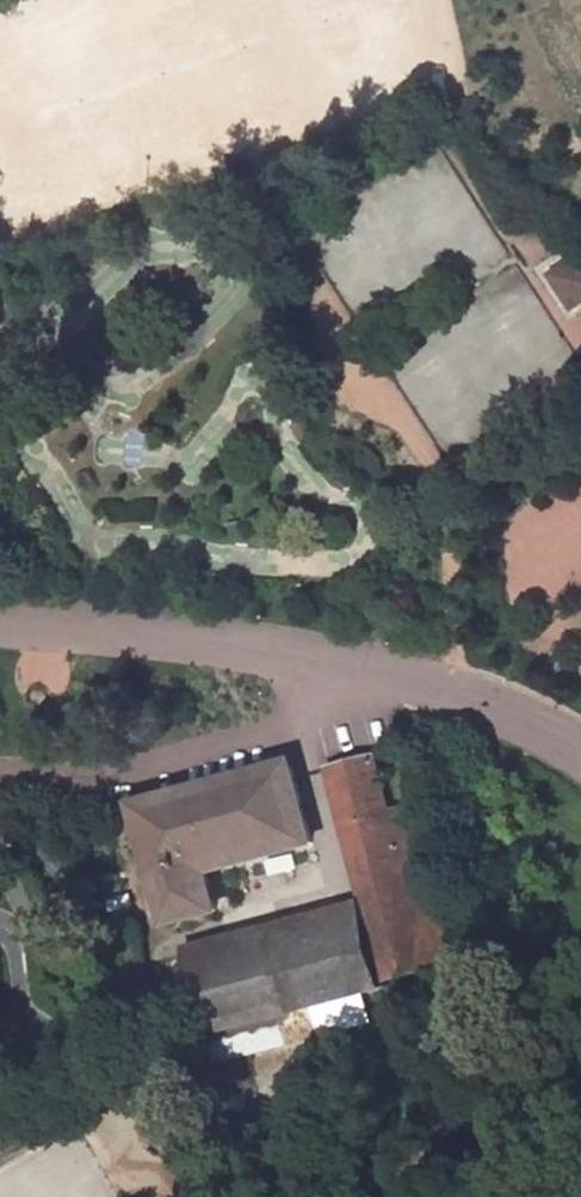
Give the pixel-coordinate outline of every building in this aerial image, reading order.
[(551,277),(576,314),(580,311),(580,257),(551,277)] [(232,954),(191,965),(208,1032),(209,1035),(316,1007),(389,988),(387,981),(458,963),(418,807),(390,814),(376,759),(376,758),(331,770),(370,918),(232,954)] [(293,768),(141,809),(171,923),(217,910),(206,872),(313,843),(296,780),(293,768)] [(324,1038),(316,1007),(209,1035),(217,1065),(324,1038)]
